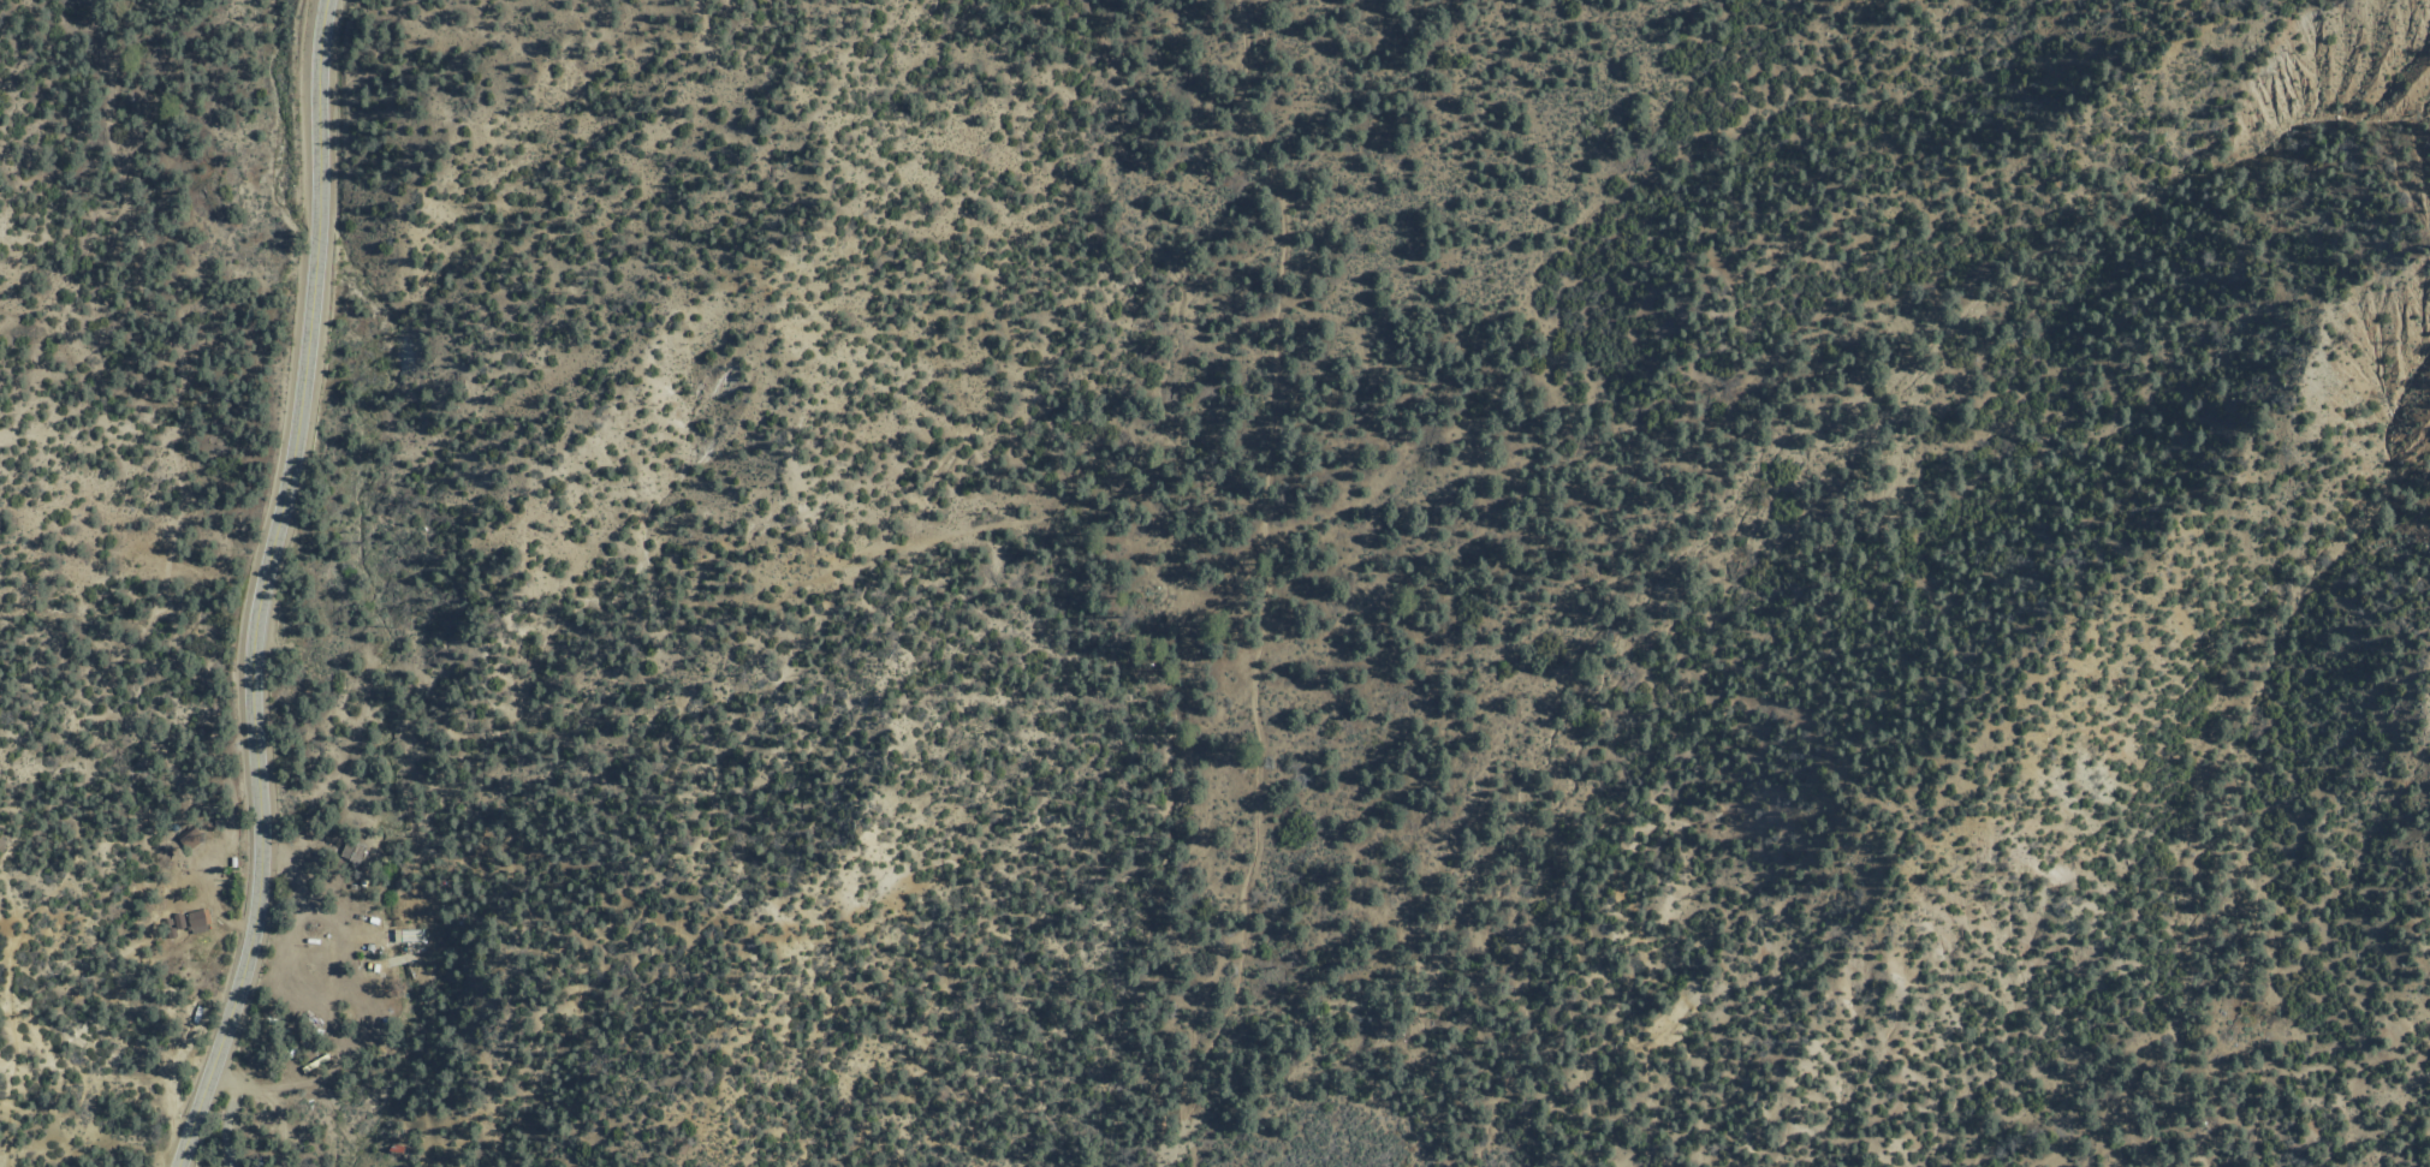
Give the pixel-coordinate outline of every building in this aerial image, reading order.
[(185,911),(189,932),(209,928),(204,907),(185,911)]
